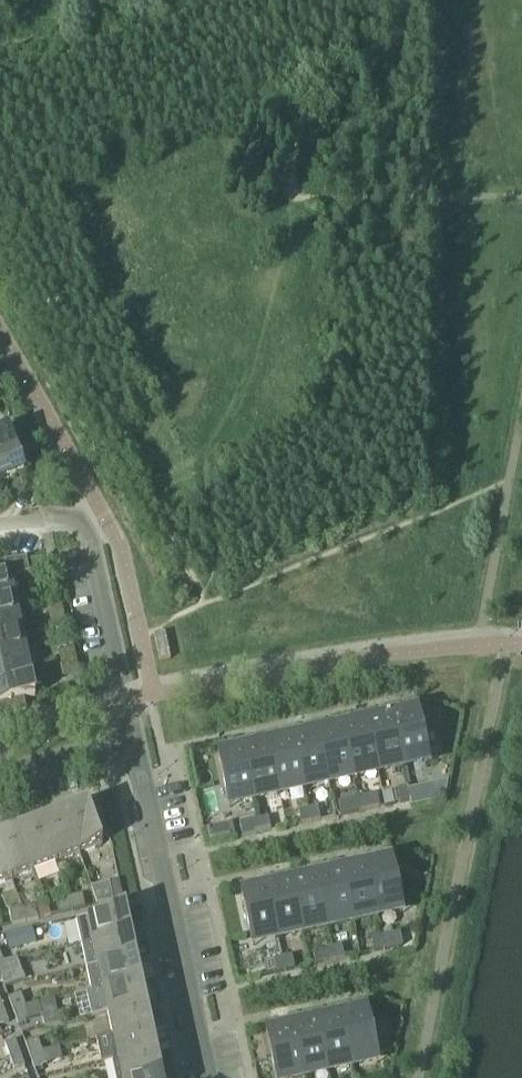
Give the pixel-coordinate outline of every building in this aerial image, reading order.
[(0,438),(0,482),(23,473),(17,460),(30,452),(17,433),(8,436),(7,435),(0,438)] [(23,601),(18,576),(28,573),(29,575),(49,571),(48,565),(47,559),(26,563),(26,560),(0,563),(0,606),(23,601)] [(76,602),(79,614),(98,610),(95,598),(76,602)] [(0,606),(0,630),(19,626),(14,604),(23,602),(23,601),(0,606)] [(63,617),(61,606),(47,609),(49,620),(63,617)] [(65,625),(63,617),(49,620),(51,628),(65,625)] [(24,650),(19,626),(0,630),(0,655),(24,650)] [(169,658),(165,641),(164,634),(153,636),(159,660),(159,662),(170,660),(169,658)] [(76,662),(72,648),(58,653),(61,665),(76,662)] [(0,655),(0,678),(29,672),(24,650),(0,655)] [(76,662),(61,665),(63,677),(79,675),(76,662)] [(0,678),(0,715),(1,718),(24,712),(22,701),(34,698),(29,672),(0,678)] [(390,716),(400,761),(425,756),(425,757),(426,756),(417,714),(400,714),(390,716)] [(390,716),(366,721),(376,766),(400,761),(390,716)] [(366,721),(341,727),(351,772),(376,766),(366,721)] [(341,727),(316,732),(326,777),(351,772),(341,727)] [(316,732),(292,737),(302,783),(326,777),(316,732)] [(292,737),(267,743),(277,788),(302,783),(292,737)] [(267,743),(242,748),(252,793),(277,788),(267,743)] [(252,793),(242,748),(217,754),(227,800),(228,800),(228,799),(252,793)] [(220,784),(204,787),(212,817),(227,813),(220,784)] [(426,784),(406,788),(409,802),(428,798),(426,784)] [(409,802),(406,788),(397,791),(400,804),(409,802)] [(376,795),(357,799),(360,813),(379,808),(376,795)] [(357,799),(338,804),(340,817),(360,813),(357,799)] [(317,808),(308,810),(311,823),(320,821),(317,808)] [(88,809),(64,818),(78,855),(101,847),(88,809)] [(308,810),(298,812),(301,825),(311,823),(308,810)] [(64,818),(42,826),(56,863),(78,855),(64,818)] [(268,819),(258,821),(261,834),(271,832),(268,819)] [(261,834),(258,821),(239,825),(242,838),(261,834)] [(42,826),(20,834),(33,871),(56,863),(42,826)] [(213,828),(204,830),(207,844),(216,842),(213,828)] [(0,842),(0,851),(11,880),(33,871),(20,834),(0,842)] [(11,880),(0,851),(0,884),(11,880)] [(390,859),(365,865),(374,910),(399,905),(399,906),(400,905),(390,859)] [(365,865),(340,871),(350,916),(374,910),(365,865)] [(340,871),(315,876),(325,921),(350,916),(340,871)] [(315,876),(290,881),(300,926),(325,921),(315,876)] [(290,881),(266,887),(276,932),(300,926),(290,881)] [(122,900),(118,882),(108,884),(112,902),(122,900)] [(276,932),(266,887),(240,892),(250,938),(251,938),(251,937),(276,932)] [(81,895),(68,898),(71,911),(84,908),(81,895)] [(71,911),(68,898),(55,901),(58,914),(71,911)] [(34,906),(21,909),(24,922),(37,919),(34,906)] [(24,922),(21,909),(8,912),(11,925),(24,922)] [(75,921),(80,946),(130,935),(125,910),(75,921)] [(57,931),(63,951),(78,946),(71,926),(57,931)] [(18,949),(15,933),(5,935),(4,935),(8,951),(18,949)] [(399,933),(380,937),(384,951),(402,946),(399,933)] [(130,935),(80,946),(85,968),(96,965),(97,966),(135,958),(130,935)] [(384,951),(380,937),(371,940),(374,953),(384,951)] [(341,946),(331,948),(334,961),(344,959),(341,946)] [(315,966),(334,961),(331,948),(312,953),(315,966)] [(291,957),(282,959),(284,972),(294,970),(291,957)] [(140,981),(135,958),(97,966),(96,965),(85,968),(90,992),(96,991),(140,981)] [(284,972),(282,959),(272,961),(275,975),(284,972)] [(266,976),(275,975),(272,961),(263,963),(266,976)] [(145,1005),(140,981),(96,991),(90,992),(86,993),(91,1017),(102,1015),(107,1013),(145,1005)] [(8,999),(12,1012),(25,1007),(20,994),(8,999)] [(25,1007),(12,1012),(17,1024),(30,1020),(42,1015),(38,1003),(25,1007)] [(151,1028),(145,1005),(107,1013),(112,1037),(151,1028)] [(365,1009),(340,1015),(350,1060),(374,1055),(374,1056),(376,1055),(365,1009)] [(6,1010),(0,1012),(0,1026),(10,1023),(6,1010)] [(340,1015),(315,1020),(325,1065),(350,1060),(340,1015)] [(315,1020),(290,1026),(300,1071),(325,1065),(315,1020)] [(276,1076),(300,1071),(290,1026),(265,1031),(275,1077),(276,1077),(276,1076)] [(101,1064),(112,1061),(156,1052),(151,1028),(107,1038),(95,1040),(101,1064)] [(6,1044),(11,1057),(21,1053),(17,1040),(6,1044)] [(24,1044),(29,1057),(42,1052),(37,1040),(24,1044)] [(42,1052),(29,1057),(34,1070),(46,1065),(42,1052)] [(112,1061),(115,1077),(148,1077),(161,1075),(156,1052),(112,1061)] [(21,1053),(11,1057),(15,1070),(26,1066),(21,1053)]
